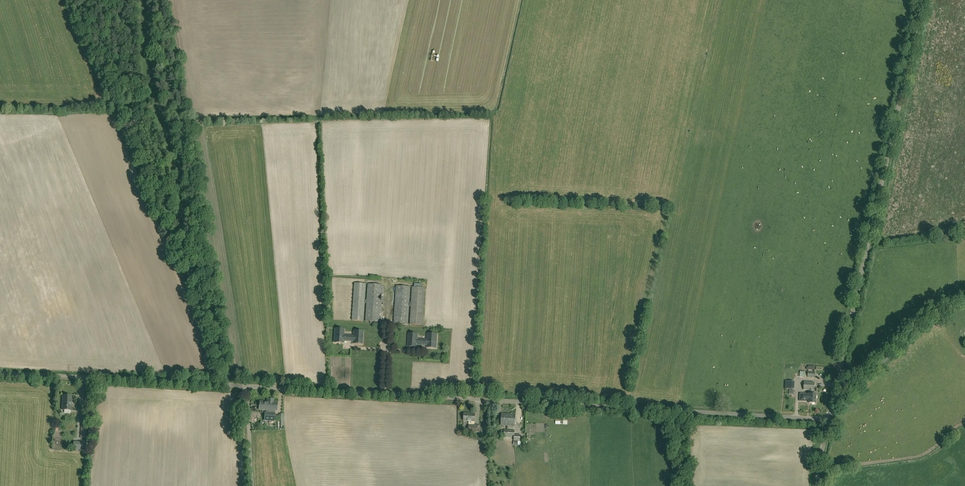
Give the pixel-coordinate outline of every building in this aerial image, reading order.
[(379,322),(381,292),(384,292),(384,286),(382,286),(382,285),(368,284),(367,300),(365,300),(366,284),(355,283),(352,320),(363,321),(364,303),(367,303),(366,321),(379,322)] [(411,306),(410,324),(423,325),(425,288),(412,287),(411,303),(409,303),(410,287),(396,286),(394,323),(408,324),(409,306),(411,306)] [(343,341),(350,341),(353,342),(353,344),(362,344),(363,332),(354,331),(354,336),(344,335),(344,329),(335,329),(334,342),(343,343),(343,341)] [(417,345),(421,345),(427,346),(427,348),(436,348),(437,335),(428,334),(427,340),(417,339),(418,335),(409,334),(408,347),(417,347),(417,345)] [(62,410),(71,410),(71,396),(63,396),(62,410)] [(259,410),(267,410),(267,412),(265,412),(265,420),(274,421),(275,413),(274,413),(274,410),(277,411),(277,403),(273,403),(273,400),(268,400),(267,402),(264,402),(264,401),(261,401),(261,402),(260,402),(259,410)] [(90,423),(90,418),(93,418),(93,414),(90,413),(83,413),(83,423),(90,423)] [(474,421),(475,414),(464,413),(464,421),(474,421)] [(515,426),(516,415),(502,414),(501,425),(515,426)] [(81,424),(81,438),(89,439),(90,425),(81,424)] [(468,432),(478,433),(478,425),(469,424),(468,432)] [(521,435),(516,435),(514,434),(514,430),(504,430),(504,437),(514,437),(514,441),(520,441),(521,435)]
